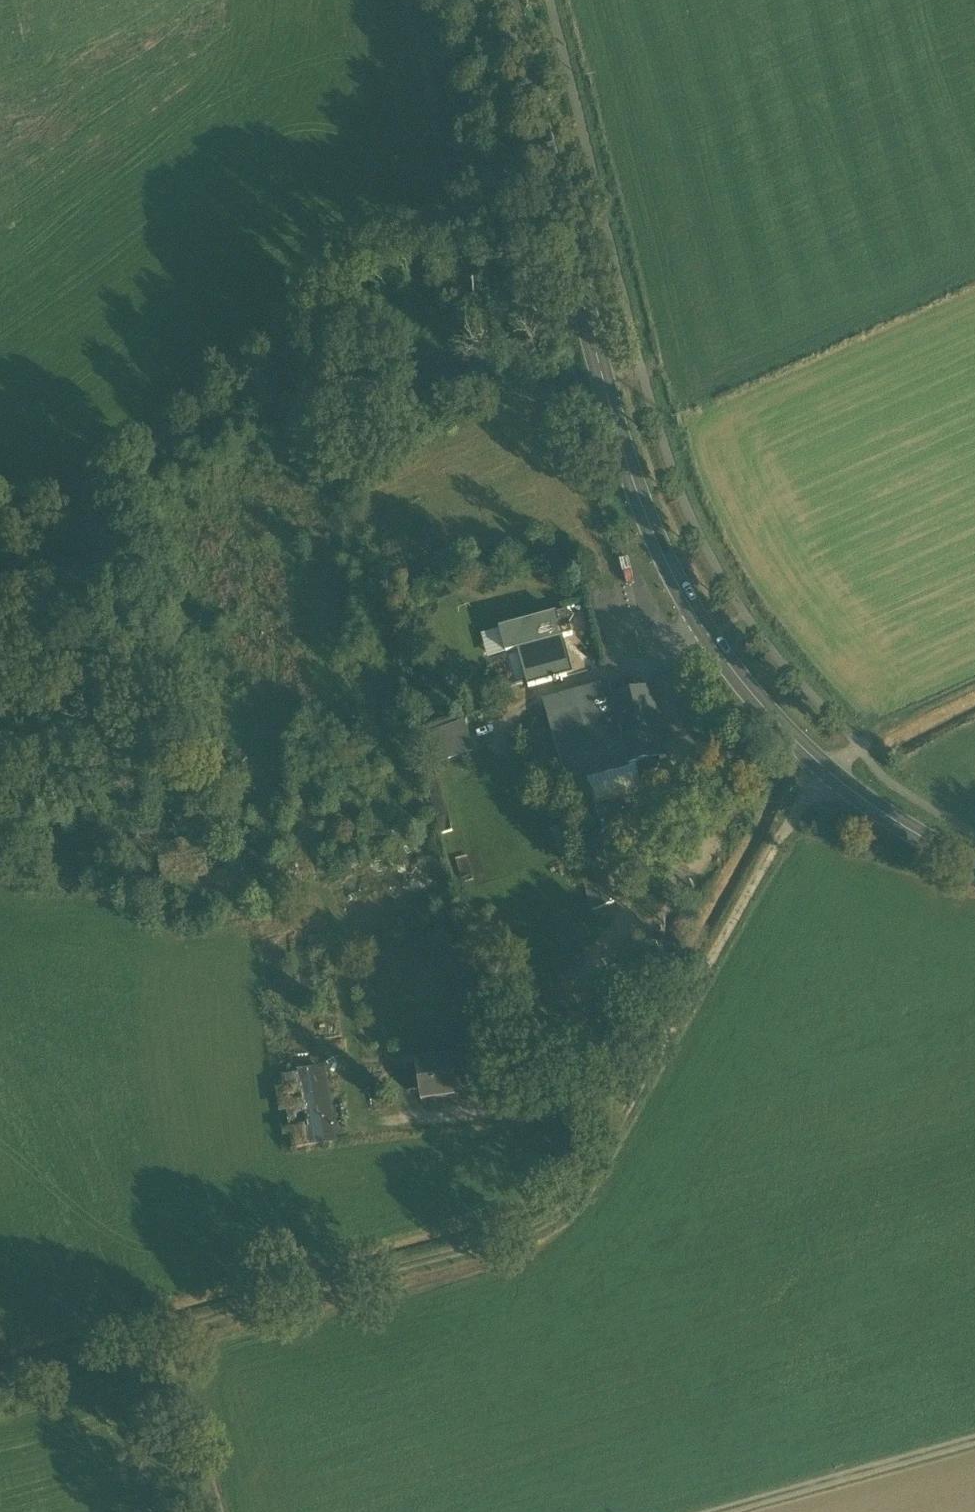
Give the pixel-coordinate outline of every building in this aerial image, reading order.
[(567,613),(557,616),(501,631),(507,655),(523,650),(533,688),(568,678),(558,641),(564,639),(573,637),(570,623),(573,617),(567,613)] [(507,655),(501,631),(482,636),(488,660),(507,655)] [(574,693),(579,710),(613,701),(614,700),(610,684),(574,693)] [(614,700),(613,701),(620,729),(629,768),(637,766),(639,770),(640,771),(644,774),(646,774),(651,774),(652,774),(656,772),(657,771),(660,766),(660,765),(660,760),(667,758),(651,690),(614,700)] [(546,701),(551,718),(579,710),(574,693),(567,695),(567,696),(546,701)] [(548,719),(556,746),(620,729),(613,701),(579,710),(551,718),(548,719)] [(427,737),(436,764),(473,751),(464,724),(427,737)] [(629,768),(620,729),(556,746),(567,783),(587,777),(588,779),(629,768)] [(538,790),(567,783),(556,746),(527,754),(538,790)] [(640,778),(637,766),(629,768),(588,779),(590,784),(592,790),(640,778)] [(424,773),(441,835),(453,832),(449,816),(448,817),(434,770),(424,773)] [(590,784),(588,779),(587,777),(567,783),(589,855),(577,858),(593,911),(605,908),(616,904),(596,836),(604,833),(596,807),(592,793),(593,793),(592,790),(590,784)] [(640,778),(592,790),(593,793),(592,793),(596,807),(637,796),(644,789),(640,778)] [(416,1065),(417,1067),(419,1077),(418,1078),(420,1090),(422,1102),(459,1097),(454,1060),(416,1065)] [(334,1145),(323,1070),(282,1076),(293,1150),(334,1145)] [(409,1092),(420,1090),(418,1078),(407,1079),(409,1092)]
